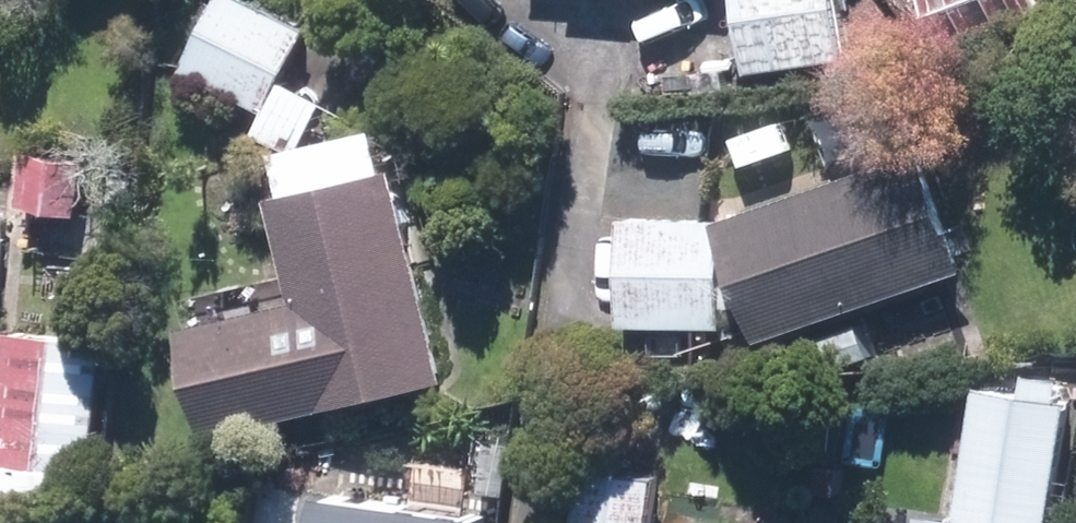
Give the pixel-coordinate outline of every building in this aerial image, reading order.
[(285,200),(271,203),(295,307),(181,333),(206,442),(446,386),(396,174),(385,177),(375,135),(304,151),(325,108),(281,86),(306,34),(235,0),(222,0),(184,79),(263,117),(254,135),(292,154),(276,157),(285,200)] [(747,75),(841,62),(832,0),(737,0),(747,75)] [(941,52),(1041,14),(1036,0),(922,0),(941,52)] [(644,139),(645,166),(695,165),(695,138),(644,139)] [(84,166),(27,158),(20,211),(77,219),(84,166)] [(758,347),(963,277),(922,159),(717,229),(758,347)] [(714,224),(623,221),(619,328),(711,331),(714,224)] [(105,348),(8,338),(0,418),(0,466),(92,476),(105,348)] [(1060,404),(974,390),(953,522),(1041,522),(1060,404)] [(488,429),(483,478),(509,481),(515,432),(488,429)] [(653,483),(583,473),(576,522),(647,522),(653,483)] [(492,503),(342,482),(336,522),(489,522),(492,503)]
